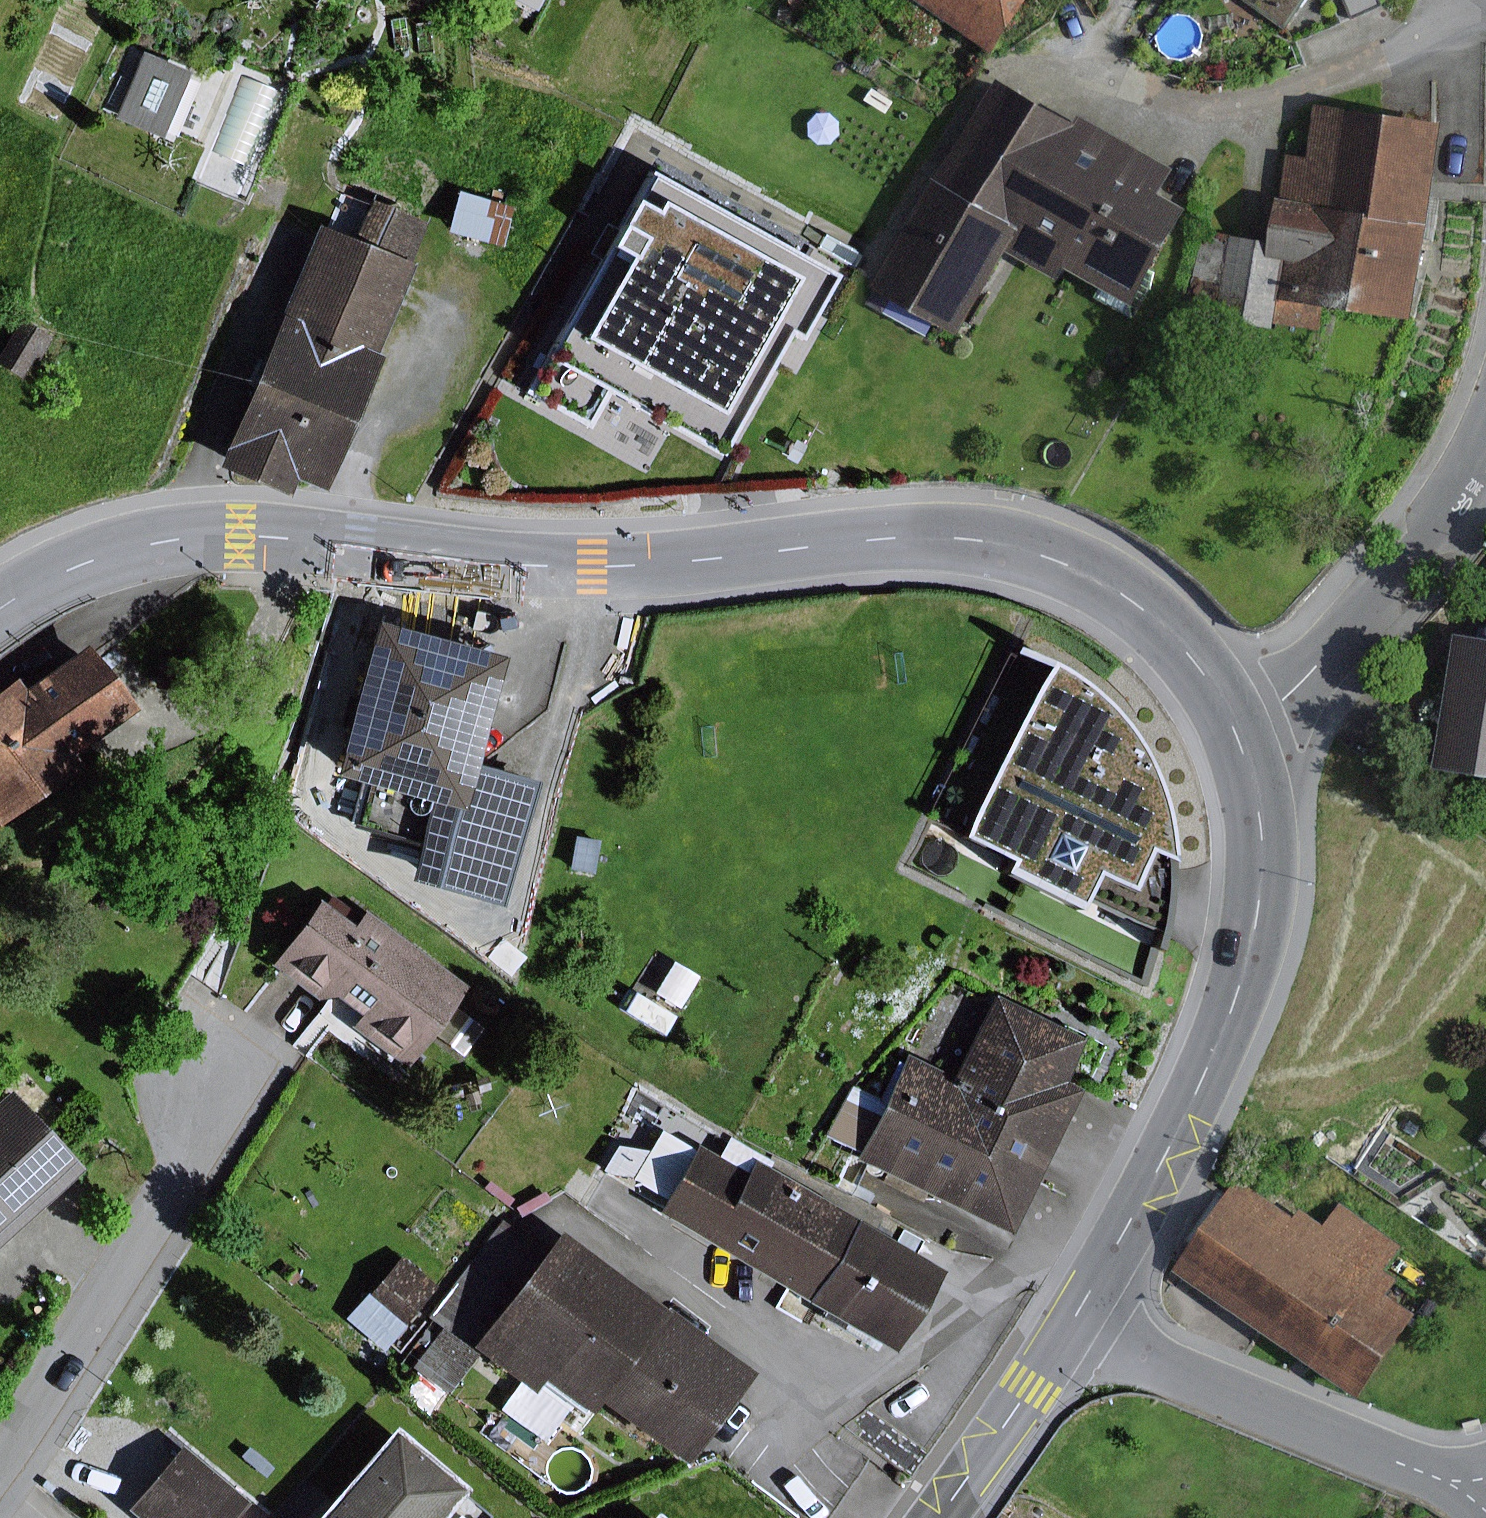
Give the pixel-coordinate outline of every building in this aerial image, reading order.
[(793,8),(811,0),(789,0),(793,8)] [(993,51),(1029,0),(919,0),(993,51)] [(1285,26),(1302,0),(1245,0),(1285,26)] [(795,10),(780,6),(777,19),(792,23),(795,10)] [(409,46),(406,17),(389,19),(393,48),(409,46)] [(880,58),(862,48),(851,66),(869,77),(880,58)] [(159,139),(187,72),(139,53),(111,120),(159,139)] [(994,78),(934,183),(1019,231),(1008,251),(1058,280),(1065,268),(1130,305),(1186,209),(1159,194),(1174,168),(1080,115),(1075,124),(994,78)] [(105,84),(96,80),(90,93),(100,97),(105,84)] [(1410,319),(1440,123),(1314,105),(1306,158),(1281,154),(1268,239),(1208,230),(1183,316),(1273,329),(1274,322),(1321,329),(1324,306),(1410,319)] [(643,172),(522,393),(589,430),(607,396),(717,456),(784,334),(797,340),(833,275),(643,172)] [(1008,251),(1019,231),(934,183),(877,286),(961,334),(1008,251)] [(512,208),(456,191),(443,233),(499,250),(512,208)] [(421,225),(368,202),(351,241),(313,225),(209,468),(279,497),(286,480),(314,492),(371,357),(366,355),(421,225)] [(30,327),(6,369),(25,380),(49,338),(30,327)] [(805,446),(790,438),(780,457),(795,465),(805,446)] [(478,611),(480,595),(357,582),(355,597),(478,611)] [(498,906),(532,782),(470,765),(500,657),(373,622),(331,777),(427,803),(405,881),(498,906)] [(1484,637),(1453,632),(1432,768),(1485,777),(1485,630),(1484,637)] [(83,649),(21,693),(12,680),(0,688),(0,820),(75,767),(67,755),(127,712),(83,649)] [(1062,673),(1042,662),(953,837),(1001,861),(995,873),(1069,911),(1087,875),(1119,891),(1139,852),(1158,862),(1161,855),(1159,835),(1155,811),(1149,788),(1141,769),(1130,745),(1115,723),(1100,705),(1082,687),(1062,673)] [(600,841),(574,836),(566,870),(592,876),(600,841)] [(349,927),(314,901),(265,966),(311,1000),(333,997),(357,1016),(348,1028),(401,1067),(462,986),(361,911),(349,927)] [(697,975),(671,959),(651,994),(677,1009),(697,975)] [(674,1017),(633,992),(620,1013),(662,1037),(674,1017)] [(880,1103),(848,1087),(824,1137),(854,1151),(849,1161),(1001,1236),(1072,1090),(1057,1082),(1078,1039),(993,997),(953,1079),(904,1055),(880,1103)] [(482,1029),(454,1008),(433,1036),(461,1057),(482,1029)] [(103,1167),(26,1087),(0,1112),(0,1265),(103,1167)] [(718,1156),(697,1143),(693,1150),(661,1131),(648,1151),(616,1147),(600,1173),(633,1176),(631,1180),(664,1200),(656,1213),(805,1303),(851,1225),(766,1170),(770,1162),(729,1137),(718,1156)] [(1293,1219),(1236,1179),(1172,1270),(1356,1399),(1417,1313),(1390,1294),(1401,1278),(1389,1270),(1404,1249),(1339,1204),(1323,1227),(1299,1210),(1293,1219)] [(539,1253),(497,1222),(424,1318),(436,1327),(405,1369),(413,1375),(397,1396),(422,1415),(439,1393),(443,1396),(475,1353),(515,1383),(495,1409),(540,1443),(569,1405),(584,1416),(594,1402),(679,1466),(749,1373),(664,1309),(661,1312),(555,1232),(539,1253)] [(932,1272),(851,1225),(805,1303),(886,1350),(932,1272)] [(436,1287),(399,1256),(349,1316),(386,1347),(436,1287)] [(458,1490),(386,1429),(309,1517),(434,1517),(458,1490)] [(259,1494),(192,1436),(136,1500),(157,1517),(238,1517),(259,1494)]
